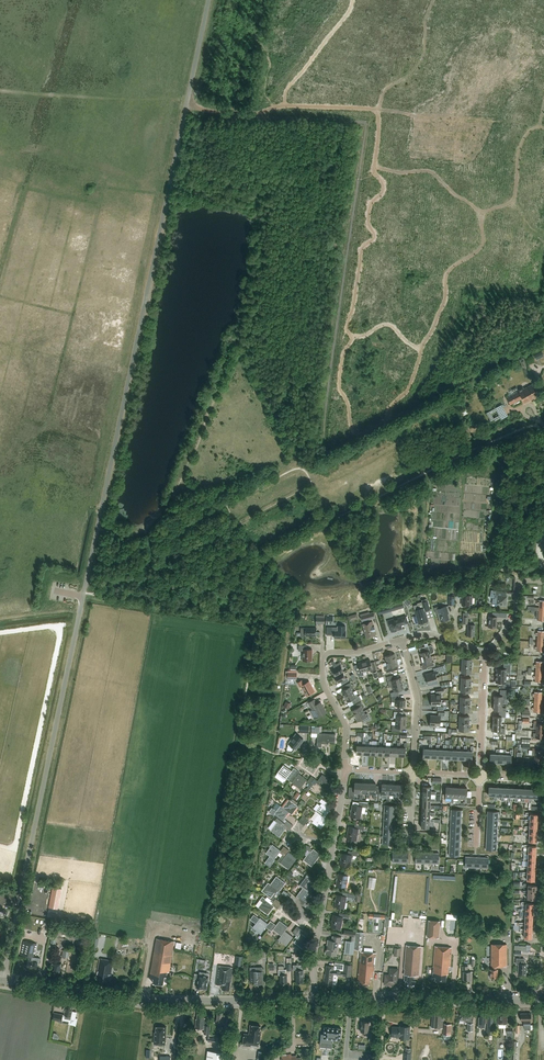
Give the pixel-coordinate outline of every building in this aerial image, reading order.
[(534,355),(536,360),(543,356),(542,351),(534,355)] [(513,390),(515,394),(507,398),(510,404),(522,398),(524,401),(527,400),(528,401),(537,396),(532,385),(524,389),(523,388),(518,390),(517,388),(513,390)] [(466,481),(466,492),(481,493),(481,495),(478,495),(478,500),(489,501),(490,478),(476,477),(476,481),(466,481)] [(463,590),(459,590),(457,590),(457,597),(462,598),(462,605),(469,605),(469,604),(472,605),(473,596),(470,596),(470,595),(463,595),(463,590)] [(492,603),(497,604),(506,605),(507,596),(500,595),(501,591),(496,591),(491,590),(490,597),(493,598),(492,603)] [(430,609),(428,600),(418,603),(418,605),(414,606),(415,610),(419,623),(428,620),(425,610),(430,609)] [(392,611),(399,609),(397,603),(390,605),(392,611)] [(442,608),(441,605),(434,607),(436,613),(438,613),(439,616),(438,616),(440,622),(449,619),(448,614),(449,613),(446,606),(442,608)] [(374,612),(361,616),(363,622),(376,618),(374,612)] [(497,617),(500,617),(500,613),(493,612),(493,616),(489,616),(489,627),(496,627),(497,617)] [(405,617),(393,621),(392,619),(387,621),(389,625),(390,625),(392,631),(401,628),(400,624),(407,622),(405,617)] [(374,630),(375,630),(372,621),(363,624),(367,638),(375,635),(374,630)] [(345,639),(346,631),(346,626),(338,626),(338,627),(327,627),(327,635),(335,636),(334,638),(345,639)] [(538,635),(537,641),(543,641),(543,631),(538,631),(538,633),(535,632),(535,635),(538,635)] [(543,648),(543,641),(537,641),(537,642),(537,647),(535,647),(535,649),(537,649),(537,651),(543,652),(543,648)] [(420,653),(421,659),(431,656),(430,654),(433,653),(434,651),(433,646),(431,645),(422,648),(423,652),(420,653)] [(306,646),(299,646),(298,651),(303,651),(303,661),(312,661),(312,650),(306,650),(306,646)] [(385,656),(386,662),(396,660),(394,653),(385,656)] [(431,656),(421,659),(423,665),(424,665),(425,668),(435,666),(434,662),(433,662),(431,656)] [(370,660),(364,661),(366,671),(370,670),(370,672),(373,672),(373,671),(376,670),(374,662),(371,663),(370,660)] [(396,660),(386,662),(387,665),(384,666),(386,673),(393,671),(392,667),(398,666),(396,660)] [(366,671),(364,661),(358,663),(360,673),(366,671)] [(536,661),(536,665),(534,664),(534,667),(536,667),(536,672),(543,672),(543,662),(536,661)] [(342,672),(343,672),(344,672),(341,666),(342,665),(340,662),(333,666),(335,669),(332,671),(332,670),(332,671),(335,677),(339,675),(339,674),(342,672)] [(496,676),(506,676),(506,672),(510,672),(510,669),(510,666),(503,666),(503,669),(496,669),(496,676)] [(288,679),(297,679),(298,671),(288,671),(288,679)] [(425,674),(427,680),(437,677),(436,675),(439,674),(438,671),(435,672),(434,672),(425,674)] [(335,677),(334,678),(334,677),(334,678),(337,684),(338,683),(340,682),(342,685),(349,681),(347,678),(346,678),(343,672),(342,672),(339,674),(339,675),(335,677)] [(536,672),(536,676),(533,676),(533,678),(535,678),(535,682),(542,682),(543,672),(536,672)] [(392,686),(403,683),(401,677),(394,679),(393,675),(386,677),(388,684),(391,683),(392,686)] [(510,687),(510,683),(510,680),(506,680),(506,676),(496,676),(496,682),(503,683),(503,686),(510,687)] [(438,683),(437,677),(427,680),(428,685),(438,683)] [(315,692),(309,681),(304,684),(302,681),(297,683),(300,687),(301,686),(306,696),(315,692)] [(341,692),(344,697),(353,692),(351,689),(353,688),(350,683),(342,687),(344,690),(341,692)] [(391,696),(398,695),(397,691),(404,689),(403,683),(392,686),(394,692),(390,693),(391,696)] [(431,700),(441,700),(441,692),(444,692),(443,688),(435,689),(436,693),(438,692),(438,694),(431,694),(431,700)] [(494,703),(502,703),(503,699),(507,699),(507,690),(500,690),(500,693),(500,696),(494,696),(494,703)] [(353,692),(344,697),(347,703),(352,700),(354,704),(361,700),(359,696),(358,697),(357,694),(355,695),(353,692)] [(535,692),(535,694),(532,694),(532,696),(535,696),(534,702),(541,703),(542,692),(535,692)] [(398,695),(391,696),(391,702),(395,702),(395,706),(402,706),(402,707),(405,707),(405,700),(398,700),(398,695)] [(308,703),(311,709),(310,710),(315,719),(320,717),(326,713),(321,702),(317,705),(314,700),(308,703)] [(352,711),(355,716),(363,711),(362,708),(364,707),(362,705),(363,704),(361,701),(353,706),(355,709),(352,711)] [(541,713),(541,703),(534,702),(534,708),(532,708),(532,710),(534,710),(534,712),(541,713)] [(499,710),(499,714),(506,714),(506,712),(506,708),(502,708),(502,703),(494,703),(494,710),(499,710)] [(363,711),(355,716),(358,722),(361,720),(362,723),(370,719),(367,713),(365,714),(363,711)] [(396,721),(406,722),(406,716),(403,715),(403,712),(394,711),(394,718),(396,718),(396,721)] [(506,717),(506,716),(508,716),(509,714),(506,714),(499,714),(499,717),(493,716),(493,724),(502,724),(502,717),(506,717)] [(406,722),(396,721),(396,725),(392,725),(392,731),(400,732),(400,728),(405,728),(406,722)] [(440,722),(430,721),(430,727),(437,727),(437,731),(446,731),(446,727),(440,727),(440,722)] [(536,731),(543,731),(543,724),(538,723),(538,721),(534,721),(533,728),(536,728),(536,731)] [(502,724),(493,724),(493,731),(498,731),(498,734),(505,734),(506,728),(501,728),(502,724)] [(300,732),(309,733),(310,725),(300,725),(300,732)] [(536,731),(536,733),(533,733),(533,740),(537,740),(537,738),(543,739),(543,735),(543,731),(536,731)] [(288,744),(289,744),(288,752),(292,752),(295,749),(303,739),(296,734),(288,744)] [(329,743),(335,743),(335,734),(317,734),(317,747),(321,747),(321,744),(328,744),(329,743)] [(356,746),(356,754),(363,754),(364,746),(365,746),(365,741),(363,741),(362,746),(356,746)] [(371,746),(372,746),(372,741),(370,741),(369,746),(365,746),(364,746),(363,754),(370,755),(371,746)] [(371,746),(370,755),(377,755),(378,747),(379,747),(379,742),(376,741),(372,741),(372,746),(371,746)] [(385,747),(386,747),(386,742),(383,742),(383,747),(379,747),(378,747),(377,755),(384,755),(385,747)] [(385,747),(384,755),(391,756),(391,747),(393,747),(393,742),(390,742),(386,742),(386,747),(385,747)] [(391,747),(391,756),(398,756),(398,748),(400,748),(400,743),(397,743),(397,748),(393,747),(391,747)] [(404,748),(400,748),(398,748),(398,756),(405,756),(405,748),(407,748),(407,743),(404,743),(404,748)] [(430,749),(432,749),(432,744),(429,744),(429,749),(423,749),(423,757),(430,758),(430,749)] [(436,750),(432,749),(430,749),(430,758),(437,758),(437,750),(439,750),(439,745),(436,744),(436,750)] [(444,750),(445,750),(446,745),(445,745),(443,745),(443,750),(439,750),(437,750),(437,758),(444,758),(444,750)] [(450,750),(445,750),(444,750),(444,758),(451,759),(451,750),(452,750),(453,745),(450,745),(450,750)] [(458,751),(459,751),(460,746),(457,746),(457,751),(452,750),(451,750),(451,759),(458,759),(458,751)] [(464,751),(459,751),(458,751),(458,759),(465,759),(465,751),(466,751),(467,746),(464,746),(464,751)] [(465,751),(465,759),(472,760),(472,752),(473,752),(474,746),(471,746),(471,751),(466,751),(465,751)] [(535,755),(535,758),(543,758),(543,751),(536,750),(536,748),(532,748),(532,755),(535,755)] [(498,754),(499,755),(499,750),(496,749),(496,754),(490,754),(490,762),(497,763),(498,754)] [(503,755),(499,755),(498,754),(497,763),(504,763),(505,755),(506,755),(506,750),(503,750),(503,755)] [(505,755),(504,763),(511,764),(511,755),(513,755),(513,750),(510,750),(510,755),(506,755),(505,755)] [(542,766),(543,758),(535,758),(534,760),(532,760),(531,767),(535,767),(535,765),(542,766)] [(292,776),(296,770),(294,768),(291,771),(283,765),(277,773),(285,780),(289,774),(292,776)] [(295,779),(292,782),(300,789),(307,780),(299,773),(299,772),(296,770),(292,776),(295,779)] [(316,783),(324,789),(331,781),(322,774),(317,781),(314,778),(314,779),(314,778),(309,785),(308,786),(307,788),(309,790),(313,785),(314,785),(316,783)] [(361,793),(362,783),(355,783),(354,793),(359,793),(359,798),(362,798),(362,793),(361,793)] [(379,794),(379,787),(375,787),(376,784),(368,783),(368,793),(369,793),(373,794),(373,798),(376,799),(376,794),(379,794)] [(382,787),(379,787),(379,794),(382,794),(387,794),(386,799),(389,799),(389,794),(388,794),(389,784),(382,784),(382,787)] [(431,793),(431,794),(435,794),(435,792),(431,791),(431,786),(423,786),(423,793),(431,793)] [(452,797),(453,798),(457,798),(457,802),(460,803),(460,798),(459,798),(460,788),(453,787),(452,797)] [(497,801),(497,796),(495,796),(496,787),(489,787),(488,796),(494,796),(494,801),(497,801)] [(504,801),(504,796),(502,796),(503,788),(496,787),(495,796),(497,796),(501,796),(501,801),(504,801)] [(467,788),(460,788),(459,798),(460,798),(465,798),(464,803),(471,803),(471,798),(467,798),(467,788)] [(511,802),(511,797),(509,796),(510,788),(503,788),(502,796),(504,796),(508,796),(508,801),(511,802)] [(518,802),(518,797),(516,797),(517,788),(510,788),(509,796),(511,797),(515,797),(515,802),(518,802)] [(524,802),(525,797),(523,797),(524,789),(517,788),(516,797),(518,797),(522,797),(522,802),(524,802)] [(531,803),(532,798),(530,798),(531,789),(524,789),(523,797),(525,797),(529,797),(529,802),(531,803)] [(530,798),(532,798),(536,798),(536,803),(538,803),(538,798),(537,798),(538,790),(531,789),(530,798)] [(431,798),(431,794),(431,793),(423,793),(422,800),(430,800),(430,801),(435,802),(435,799),(431,798)] [(289,799),(298,806),(300,804),(291,797),(289,799)] [(289,799),(283,807),(289,812),(292,814),(298,806),(289,799)] [(315,811),(318,814),(324,818),(330,810),(325,806),(328,803),(322,799),(319,802),(321,803),(315,811)] [(422,800),(422,807),(430,807),(430,808),(435,808),(435,805),(430,805),(430,801),(430,800),(422,800)] [(362,807),(368,808),(368,804),(359,802),(358,806),(352,805),(350,817),(360,819),(362,807)] [(281,805),(277,810),(272,807),(269,811),(274,815),(275,814),(283,820),(289,812),(283,807),(281,805)] [(384,805),(384,813),(394,813),(395,806),(384,805)] [(430,815),(434,815),(434,812),(430,812),(430,808),(430,807),(422,807),(422,814),(430,814),(430,815)] [(451,809),(451,817),(461,818),(461,810),(451,809)] [(488,811),(488,819),(498,819),(498,811),(488,811)] [(530,815),(530,819),(530,821),(538,821),(538,814),(530,814),(530,813),(526,812),(526,815),(530,815)] [(384,813),(384,821),(394,821),(394,813),(384,813)] [(318,814),(312,822),(321,829),(327,820),(324,818),(318,814)] [(430,814),(422,814),(422,821),(430,821),(429,822),(434,822),(434,819),(430,819),(430,815),(430,814)] [(285,823),(277,817),(275,820),(277,822),(270,830),(279,837),(285,828),(283,826),(285,823)] [(451,817),(450,825),(461,825),(461,818),(451,817)] [(488,819),(487,826),(497,827),(498,819),(488,819)] [(530,828),(537,828),(538,821),(530,821),(530,819),(526,819),(526,822),(530,822),(530,826),(530,828)] [(384,821),(383,828),(394,829),(394,821),(384,821)] [(429,826),(429,822),(430,821),(422,821),(421,828),(429,828),(429,829),(434,829),(434,826),(429,826)] [(359,829),(364,830),(364,826),(355,825),(354,828),(348,827),(346,839),(357,841),(359,829)] [(450,825),(450,833),(460,833),(461,825),(450,825)] [(487,826),(487,834),(497,835),(497,827),(487,826)] [(530,829),(529,833),(529,835),(537,835),(537,828),(530,828),(530,826),(525,826),(525,829),(530,829)] [(383,836),(393,837),(394,829),(383,828),(383,833),(381,833),(381,835),(383,836)] [(450,833),(450,840),(460,841),(460,833),(450,833)] [(529,835),(529,833),(525,833),(525,836),(529,836),(529,841),(537,842),(537,835),(529,835)] [(487,834),(486,842),(497,842),(497,835),(487,834)] [(393,837),(383,836),(382,844),(393,844),(393,837)] [(450,840),(449,848),(460,849),(460,841),(450,840)] [(496,850),(497,842),(486,842),(486,850),(496,850)] [(279,852),(280,851),(272,844),(266,853),(270,856),(265,862),(271,866),(276,860),(274,858),(279,852)] [(528,853),(536,853),(536,846),(529,846),(529,845),(524,844),(524,847),(529,847),(528,851),(528,853)] [(280,856),(281,856),(277,861),(288,869),(297,858),(289,852),(289,850),(286,848),(282,854),(280,856)] [(318,858),(321,854),(314,848),(313,850),(311,852),(309,851),(303,860),(311,866),(318,858)] [(459,856),(460,849),(449,848),(449,856),(459,856)] [(352,855),(357,856),(358,852),(348,851),(348,854),(341,853),(339,865),(350,867),(352,855)] [(528,854),(528,858),(528,860),(536,860),(536,853),(528,853),(528,851),(524,851),(524,854),(528,854)] [(400,862),(400,852),(392,852),(392,862),(400,862)] [(400,852),(400,862),(408,863),(408,852),(400,852)] [(423,859),(423,853),(415,853),(415,856),(415,863),(417,863),(422,863),(423,863),(423,859)] [(431,853),(427,853),(423,853),(423,859),(423,863),(427,863),(431,863),(431,853)] [(431,863),(439,863),(439,853),(431,853),(431,863)] [(473,867),(473,857),(465,856),(465,867),(473,867)] [(481,857),(473,857),(473,867),(474,867),(474,871),(480,871),(480,868),(481,857)] [(489,858),(481,857),(480,868),(488,868),(489,858)] [(528,866),(535,867),(536,860),(528,860),(528,858),(524,858),(524,861),(528,861),(528,865),(528,866)] [(528,868),(527,872),(527,873),(535,874),(535,867),(528,866),(528,865),(523,865),(523,868),(528,868)] [(348,876),(353,877),(354,873),(345,871),(344,875),(338,874),(336,886),(346,888),(348,876)] [(527,873),(527,872),(523,872),(523,875),(527,875),(527,880),(534,881),(535,874),(527,873)] [(305,877),(306,877),(299,885),(305,890),(310,893),(316,885),(312,881),(314,878),(308,874),(305,877)] [(277,889),(279,891),(285,883),(276,876),(270,884),(277,889)] [(368,888),(374,889),(376,878),(369,877),(368,888)] [(262,891),(274,900),(276,896),(275,896),(277,893),(275,892),(277,889),(270,884),(268,882),(262,891)] [(528,887),(528,891),(528,892),(536,892),(537,885),(528,885),(528,884),(524,884),(524,886),(528,887)] [(53,887),(49,907),(58,909),(62,889),(53,887)] [(305,890),(299,898),(304,902),(302,905),(305,907),(304,909),(307,912),(311,906),(309,904),(315,896),(310,893),(305,890)] [(528,892),(528,891),(523,890),(523,893),(528,893),(528,899),(536,899),(536,892),(528,892)] [(352,898),(355,898),(356,894),(352,894),(343,892),(342,896),(336,894),(334,907),(344,909),(346,897),(352,898)] [(273,901),(274,901),(268,896),(266,898),(263,896),(256,905),(258,907),(268,914),(274,906),(277,909),(279,906),(273,901)] [(526,910),(533,911),(533,904),(526,903),(526,902),(522,902),(522,905),(526,905),(526,909),(526,910)] [(526,912),(525,916),(525,917),(533,918),(533,911),(526,910),(526,909),(521,909),(521,911),(526,912)] [(343,917),(348,918),(349,914),(339,913),(338,916),(333,915),(330,927),(341,929),(343,917)] [(266,927),(268,929),(273,923),(270,921),(268,924),(260,918),(259,918),(254,914),(251,919),(256,923),(252,927),(261,934),(266,927)] [(525,924),(532,924),(533,918),(525,917),(525,916),(521,916),(521,918),(525,919),(525,923),(525,924)] [(273,929),(281,935),(285,931),(288,927),(279,920),(276,925),(273,923),(268,929),(269,929),(268,931),(270,933),(273,929)] [(440,920),(428,920),(427,937),(439,938),(440,920)] [(525,926),(525,930),(525,931),(532,931),(532,924),(525,924),(525,923),(521,922),(520,925),(525,926)] [(302,930),(299,928),(295,934),(298,937),(294,942),(302,948),(309,939),(300,933),(302,930)] [(525,931),(525,930),(520,929),(520,932),(524,932),(524,938),(532,938),(532,931),(525,931)] [(281,935),(278,939),(286,946),(293,937),(285,931),(281,935)] [(362,950),(364,933),(356,932),(355,949),(362,950)] [(339,943),(341,944),(342,938),(333,936),(332,941),(328,940),(326,954),(336,956),(339,943)] [(175,941),(156,938),(149,978),(154,979),(153,983),(163,985),(164,977),(166,977),(167,972),(169,972),(175,941)] [(26,967),(36,969),(37,962),(32,961),(32,957),(34,958),(37,944),(24,941),(21,955),(28,957),(28,960),(26,967)] [(353,954),(355,941),(346,941),(345,954),(353,954)] [(497,965),(506,965),(507,944),(491,943),(491,965),(492,965),(492,969),(490,969),(490,977),(498,977),(498,969),(497,969),(497,965)] [(404,974),(405,974),(404,980),(406,980),(405,987),(415,987),(416,980),(415,980),(415,975),(419,975),(420,945),(405,945),(404,974)] [(448,968),(450,968),(451,947),(435,946),(433,977),(436,977),(436,980),(445,981),(446,973),(448,974),(448,968)] [(69,958),(70,951),(63,950),(62,957),(69,958)] [(358,951),(357,959),(359,959),(358,981),(361,981),(361,983),(369,984),(370,978),(372,978),(373,972),(374,972),(376,953),(358,951)] [(62,962),(61,962),(62,958),(57,957),(57,961),(53,961),(52,965),(54,965),(53,972),(60,973),(62,962)] [(111,974),(113,961),(100,958),(97,976),(101,977),(100,979),(106,980),(106,978),(110,979),(111,974)] [(526,973),(526,964),(525,964),(525,958),(516,958),(516,964),(518,964),(518,973),(526,973)] [(333,974),(350,976),(351,976),(353,965),(336,963),(335,966),(326,965),(325,973),(324,973),(323,982),(325,982),(325,984),(330,985),(330,983),(332,983),(333,974)] [(303,982),(303,964),(293,964),(293,970),(296,970),(296,983),(303,982)] [(230,983),(231,983),(233,967),(218,965),(216,985),(222,985),(222,989),(230,990),(230,983)] [(263,984),(263,971),(263,967),(250,967),(251,982),(255,982),(255,984),(263,984)] [(397,985),(398,968),(390,968),(389,974),(385,974),(384,984),(385,984),(385,985),(388,985),(389,985),(389,984),(397,985)] [(287,983),(287,974),(286,974),(285,969),(278,969),(278,975),(280,974),(280,983),(287,983)] [(197,987),(207,989),(209,976),(199,974),(197,987)] [(65,1015),(65,1017),(69,1018),(69,1015),(71,1016),(73,1005),(66,1004),(66,1006),(65,1006),(64,1011),(65,1012),(65,1015)] [(507,1027),(507,1016),(508,1016),(509,1010),(498,1009),(498,1015),(498,1028),(506,1029),(506,1027),(507,1027)] [(432,1028),(443,1028),(444,1013),(441,1013),(441,1011),(436,1010),(436,1013),(433,1012),(432,1028)] [(468,1031),(473,1031),(473,1020),(471,1020),(472,1011),(460,1010),(459,1020),(468,1020),(468,1031)] [(224,1030),(230,1030),(232,1015),(223,1014),(223,1012),(218,1012),(217,1020),(216,1020),(216,1023),(219,1024),(218,1029),(222,1029),(222,1024),(225,1024),(224,1030)] [(479,1017),(478,1027),(485,1027),(485,1023),(488,1024),(487,1034),(493,1034),(494,1012),(488,1012),(488,1016),(485,1016),(486,1012),(480,1012),(480,1017),(479,1017)] [(63,1014),(54,1013),(53,1019),(62,1021),(63,1014)] [(210,1025),(206,1025),(206,1018),(204,1018),(204,1013),(198,1013),(197,1019),(196,1019),(196,1028),(204,1029),(204,1034),(210,1034),(210,1025)] [(530,1030),(530,1020),(531,1020),(531,1013),(521,1013),(521,1020),(523,1020),(524,1025),(525,1030),(530,1030)] [(370,1039),(374,1040),(375,1031),(371,1030),(369,1030),(369,1022),(362,1021),(361,1032),(368,1032),(371,1032),(370,1039)] [(243,1045),(251,1046),(251,1042),(260,1043),(261,1032),(260,1032),(261,1026),(250,1025),(249,1034),(245,1033),(243,1045)] [(156,1032),(154,1032),(154,1043),(165,1044),(166,1027),(156,1026),(156,1032)] [(402,1038),(409,1039),(410,1026),(402,1026),(402,1027),(392,1026),(391,1036),(402,1037),(402,1038)] [(321,1034),(320,1046),(332,1047),(333,1039),(340,1040),(341,1028),(324,1027),(324,1034),(321,1034)] [(226,1053),(207,1050),(206,1059),(225,1059),(226,1053)]
